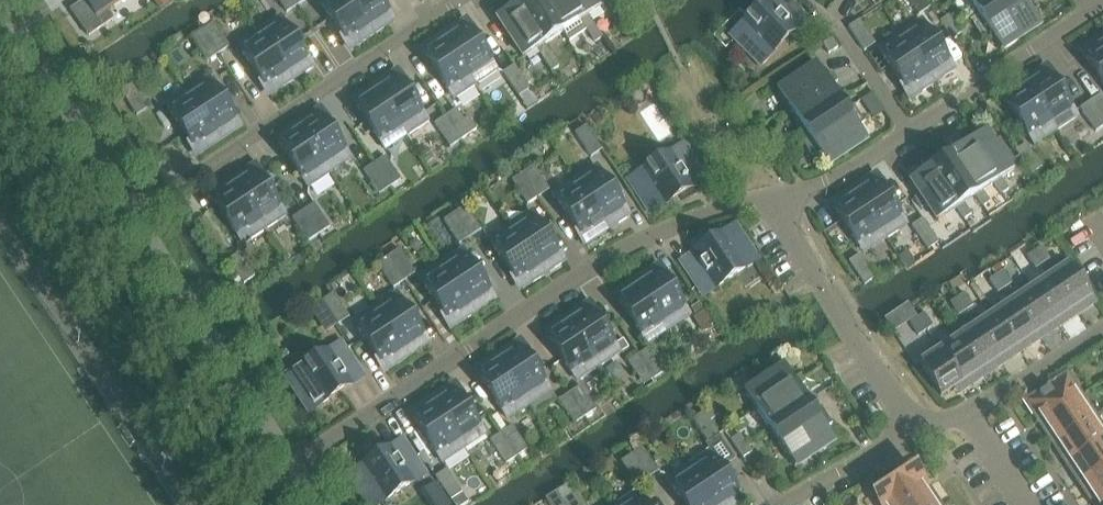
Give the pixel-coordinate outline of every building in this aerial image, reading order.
[(120,0),(85,0),(85,1),(70,11),(88,37),(113,20),(106,10),(120,0)] [(293,0),(277,0),(286,14),(298,7),(293,0)] [(343,38),(347,45),(369,30),(350,0),(318,0),(343,38)] [(369,30),(391,16),(380,0),(350,0),(369,30)] [(513,0),(510,0),(508,1),(512,8),(497,18),(524,59),(537,51),(552,73),(559,68),(544,46),(513,0)] [(540,0),(524,0),(521,2),(519,0),(513,0),(544,46),(562,34),(540,0)] [(567,0),(540,0),(562,34),(581,21),(567,0)] [(595,0),(567,0),(581,21),(596,43),(603,39),(588,17),(600,8),(595,0)] [(802,17),(786,0),(767,0),(749,19),(752,22),(735,40),(761,66),(797,30),(793,26),(802,17)] [(924,0),(908,0),(919,16),(930,8),(924,0)] [(975,12),(993,0),(967,0),(975,12)] [(995,0),(993,0),(975,12),(978,17),(974,19),(977,24),(975,25),(986,43),(992,39),(1001,51),(1021,38),(995,0)] [(1024,0),(995,0),(1021,38),(1040,25),(1024,0)] [(940,22),(946,32),(955,25),(949,16),(940,22)] [(875,45),(859,21),(848,28),(864,52),(875,45)] [(314,68),(284,23),(276,29),(272,22),(258,31),(288,76),(298,69),(303,75),(314,68)] [(230,48),(214,25),(203,32),(219,55),(230,48)] [(955,71),(925,25),(903,40),(930,78),(939,72),(944,78),(955,71)] [(961,34),(955,25),(946,32),(952,41),(961,34)] [(497,71),(468,27),(446,41),(476,86),(497,71)] [(288,76),(258,31),(245,40),(249,46),(241,52),(266,90),(288,76)] [(219,55),(203,32),(192,39),(207,63),(219,55)] [(838,49),(832,39),(823,45),(829,55),(838,49)] [(930,78),(903,40),(881,56),(907,93),(918,86),(923,92),(934,85),(930,78)] [(476,86),(446,41),(436,48),(431,42),(420,49),(423,54),(454,100),(476,86)] [(1096,49),(1091,43),(1080,50),(1102,86),(1102,44),(1096,49)] [(789,109),(835,78),(832,74),(826,78),(816,63),(776,90),(789,109)] [(530,90),(514,66),(503,74),(519,97),(530,90)] [(1074,111),(1048,72),(1037,80),(1033,73),(1022,81),(1026,87),(1052,125),(1074,111)] [(238,122),(209,77),(187,92),(216,136),(238,122)] [(424,116),(399,77),(377,92),(402,130),(406,137),(422,128),(416,122),(424,116)] [(801,128),(821,114),(848,97),(845,92),(838,97),(831,86),(838,82),(835,78),(789,109),(801,128)] [(148,109),(132,85),(121,93),(137,117),(148,109)] [(1052,125),(1026,87),(1005,101),(1030,140),(1052,125)] [(216,136),(187,92),(165,106),(195,151),(216,136)] [(402,130),(377,92),(355,106),(381,145),(402,130)] [(872,94),(860,101),(873,120),(884,113),(872,94)] [(1102,94),(1091,102),(1102,120),(1102,97),(1102,94)] [(859,128),(865,123),(853,106),(847,110),(844,105),(850,101),(848,97),(821,114),(847,153),(867,140),(859,128)] [(1091,102),(1080,109),(1096,133),(1102,128),(1102,120),(1091,102)] [(477,131),(468,118),(464,121),(456,110),(445,117),(461,141),(477,131)] [(847,153),(821,114),(801,128),(804,132),(800,135),(803,139),(801,140),(812,157),(819,153),(827,166),(847,153)] [(352,160),(322,116),(311,123),(306,117),(295,124),(299,130),(330,175),(352,160)] [(461,141),(445,117),(434,125),(450,149),(461,141)] [(602,151),(586,127),(575,134),(591,158),(602,151)] [(330,175),(299,130),(289,137),(285,130),(274,138),(308,189),(330,175)] [(784,139),(778,130),(769,136),(775,145),(784,139)] [(1014,171),(987,130),(967,143),(1001,195),(1009,190),(1001,179),(1014,171)] [(790,148),(784,139),(775,145),(781,154),(790,148)] [(1001,195),(967,143),(952,152),(948,146),(944,149),(983,207),(990,203),(983,192),(994,184),(1001,195)] [(691,183),(702,176),(682,145),(649,167),(652,171),(631,185),(651,216),(694,188),(691,183)] [(983,207),(944,149),(940,151),(944,158),(934,165),(930,158),(926,161),(964,220),(971,215),(964,204),(975,197),(983,208),(983,207)] [(401,181),(385,157),(374,165),(390,188),(401,181)] [(964,220),(926,161),(922,164),(926,170),(910,181),(938,222),(957,209),(964,220)] [(390,188),(374,165),(363,172),(379,196),(390,188)] [(630,217),(596,166),(574,180),(604,225),(615,218),(619,224),(630,217)] [(549,191),(534,167),(522,174),(538,198),(549,191)] [(286,217),(257,172),(235,186),(265,231),(286,217)] [(538,198),(522,174),(512,182),(527,206),(538,198)] [(604,225),(574,180),(553,195),(582,239),(604,225)] [(902,216),(878,181),(856,195),(884,237),(897,229),(893,222),(902,216)] [(265,231),(235,186),(213,201),(243,246),(265,231)] [(884,237),(856,195),(834,210),(859,248),(880,233),(883,238),(884,237)] [(330,228),(314,204),(303,212),(319,236),(330,228)] [(481,231),(465,207),(454,214),(470,238),(481,231)] [(565,262),(532,211),(510,226),(540,270),(550,263),(554,270),(565,262)] [(319,236),(303,212),(292,219),(308,243),(319,236)] [(470,238),(454,214),(443,222),(459,246),(470,238)] [(938,243),(922,220),(911,227),(927,251),(938,243)] [(540,270),(510,226),(488,240),(518,285),(529,278),(533,284),(544,276),(540,270)] [(733,272),(755,257),(735,226),(692,254),(695,259),(684,266),(704,297),(736,276),(733,272)] [(1050,260),(1041,248),(1034,252),(1043,265),(1050,260)] [(415,275),(399,251),(388,258),(404,282),(415,275)] [(907,252),(898,258),(906,271),(915,266),(907,252)] [(1043,265),(1034,252),(1027,257),(1035,270),(1043,265)] [(255,278),(239,254),(228,261),(244,285),(255,278)] [(875,279),(860,255),(849,263),(864,286),(875,279)] [(492,294),(467,256),(445,270),(471,308),(492,294)] [(404,282),(388,258),(377,266),(393,289),(404,282)] [(1096,303),(1070,264),(1051,277),(1077,316),(1078,315),(1073,308),(1085,301),(1090,307),(1096,303)] [(471,308),(445,270),(423,285),(448,323),(459,316),(464,322),(475,315),(471,308)] [(686,310),(661,271),(639,286),(664,324),(686,310)] [(1012,284),(1004,272),(996,276),(1005,289),(1012,284)] [(1005,289),(996,276),(989,281),(997,294),(1005,289)] [(1077,316),(1051,277),(1032,289),(1058,328),(1059,328),(1055,321),(1067,312),(1072,319),(1077,316)] [(664,324),(639,286),(617,300),(642,339),(664,324)] [(1058,328),(1032,289),(1014,302),(1039,341),(1041,340),(1036,333),(1049,325),(1053,332),(1058,328)] [(349,318),(334,294),(323,302),(338,326),(349,318)] [(973,307),(965,294),(958,299),(966,312),(973,307)] [(966,312),(958,299),(950,304),(959,316),(966,312)] [(426,338),(401,300),(379,314),(404,352),(426,338)] [(338,326),(323,302),(310,310),(326,334),(338,326)] [(1039,341),(1014,302),(995,314),(1021,353),(1022,352),(1017,346),(1030,337),(1035,344),(1039,341)] [(907,305),(884,321),(892,334),(916,318),(907,305)] [(973,307),(967,311),(971,317),(977,313),(973,307)] [(616,347),(591,309),(569,324),(595,362),(616,347)] [(720,336),(705,312),(694,319),(702,331),(697,334),(705,346),(720,336)] [(404,352),(379,314),(357,329),(382,367),(404,352)] [(933,327),(924,314),(917,319),(925,332),(933,327)] [(1021,353),(995,314),(976,327),(1002,366),(1003,365),(999,358),(1011,350),(1016,356),(1021,353)] [(925,332),(917,319),(910,324),(918,336),(925,332)] [(595,362),(569,324),(547,338),(573,376),(595,362)] [(1002,366),(976,327),(958,339),(983,378),(985,377),(980,370),(993,362),(997,369),(1002,366)] [(983,378),(958,339),(939,351),(961,383),(974,374),(979,381),(983,378)] [(349,381),(360,374),(340,343),(308,365),(311,369),(290,383),(310,414),(352,386),(349,381)] [(547,385),(522,347),(500,362),(525,400),(547,385)] [(666,372),(650,348),(639,356),(655,380),(666,372)] [(961,383),(939,351),(919,364),(941,396),(961,383)] [(655,380),(639,356),(628,363),(644,387),(655,380)] [(525,400),(500,362),(489,369),(488,367),(477,374),(503,414),(525,400)] [(756,410),(803,379),(800,375),(793,380),(783,364),(743,391),(756,410)] [(1042,423),(1080,398),(1067,377),(1053,386),(1051,383),(1023,401),(1033,416),(1036,414),(1042,423)] [(769,429),(789,416),(815,398),(812,394),(806,398),(799,388),(805,383),(803,379),(756,410),(769,429)] [(596,411),(580,387),(569,394),(585,418),(596,411)] [(483,428),(456,391),(445,398),(441,391),(430,399),(460,444),(483,428)] [(585,418),(569,394),(558,401),(574,425),(585,418)] [(826,429),(832,424),(821,407),(814,411),(811,406),(818,402),(815,398),(789,416),(815,454),(834,441),(826,429)] [(1055,443),(1093,418),(1080,398),(1042,423),(1055,443)] [(460,444),(430,399),(434,405),(424,412),(420,405),(409,413),(440,458),(460,444)] [(704,413),(710,422),(719,416),(714,406),(704,413)] [(689,465),(715,504),(726,504),(741,495),(723,469),(736,461),(719,435),(710,422),(704,413),(692,420),(708,443),(705,445),(709,452),(689,465)] [(815,454),(789,416),(769,429),(795,468),(815,454)] [(1102,440),(1102,432),(1093,418),(1055,443),(1068,463),(1102,440)] [(528,451),(512,427),(501,434),(517,458),(528,451)] [(517,458),(501,434),(490,441),(506,465),(517,458)] [(737,450),(746,444),(740,435),(731,441),(737,450)] [(1102,468),(1102,440),(1068,463),(1081,483),(1102,468)] [(752,453),(746,444),(737,450),(743,459),(752,453)] [(425,475),(405,445),(394,452),(391,448),(349,476),(368,504),(371,504),(391,492),(394,496),(425,475)] [(659,472),(643,448),(632,455),(648,479),(659,472)] [(648,479),(632,455),(621,462),(637,486),(648,479)] [(667,480),(684,504),(715,504),(689,465),(667,480)] [(1102,497),(1102,468),(1081,483),(1094,502),(1102,497)] [(926,489),(913,469),(875,495),(882,504),(903,504),(926,489)] [(462,494),(446,470),(435,478),(451,502),(462,494)] [(422,492),(431,504),(452,504),(436,482),(422,492)] [(926,489),(903,504),(937,504),(926,489)] [(638,492),(617,504),(647,504),(638,492)] [(573,494),(562,501),(565,504),(581,504),(573,494)] [(1094,502),(1096,504),(1102,504),(1102,497),(1094,502)]
